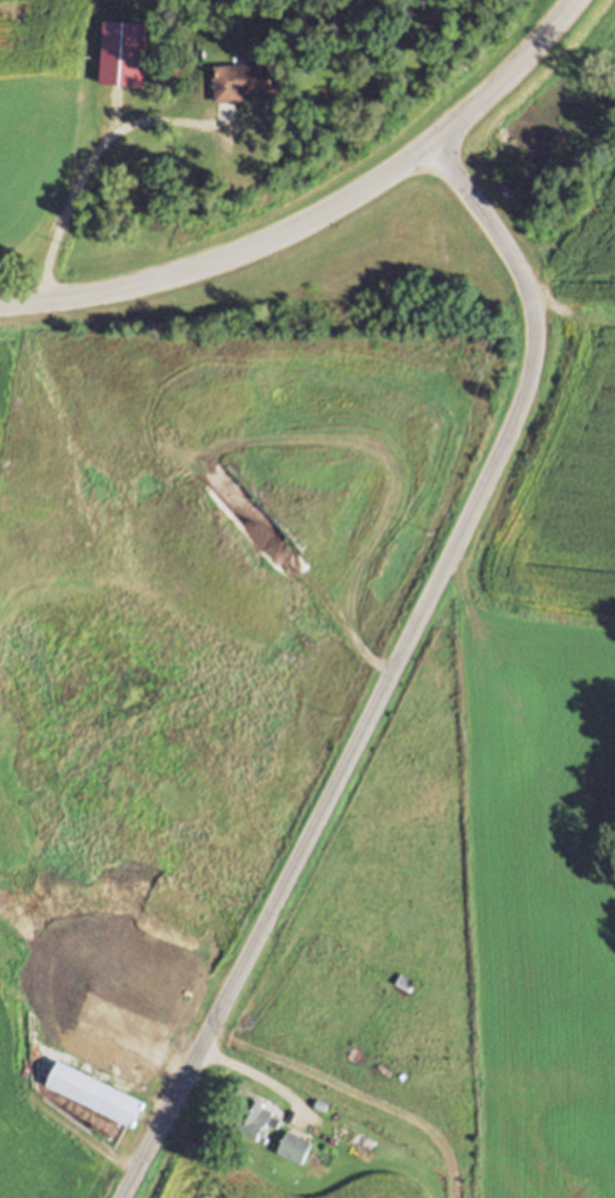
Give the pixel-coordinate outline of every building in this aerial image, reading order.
[(147,21),(144,85),(99,81),(103,18),(147,21)] [(164,21),(163,39),(152,39),(152,21),(164,21)] [(213,64),(280,60),(282,91),(244,93),(244,100),(215,102),(213,64)] [(400,971),(416,979),(410,990),(394,982),(400,971)] [(153,1013),(174,1023),(167,1036),(146,1025),(153,1013)] [(58,1058),(145,1100),(133,1125),(45,1083),(58,1058)] [(279,1117),(275,1127),(266,1122),(259,1138),(236,1127),(251,1094),(265,1101),(263,1105),(273,1110),(272,1113),(279,1117)] [(317,1096),(330,1101),(326,1111),(313,1106),(317,1096)] [(340,1121),(378,1139),(371,1154),(332,1136),(340,1121)] [(288,1129),(312,1140),(302,1163),(277,1152),(288,1129)]
